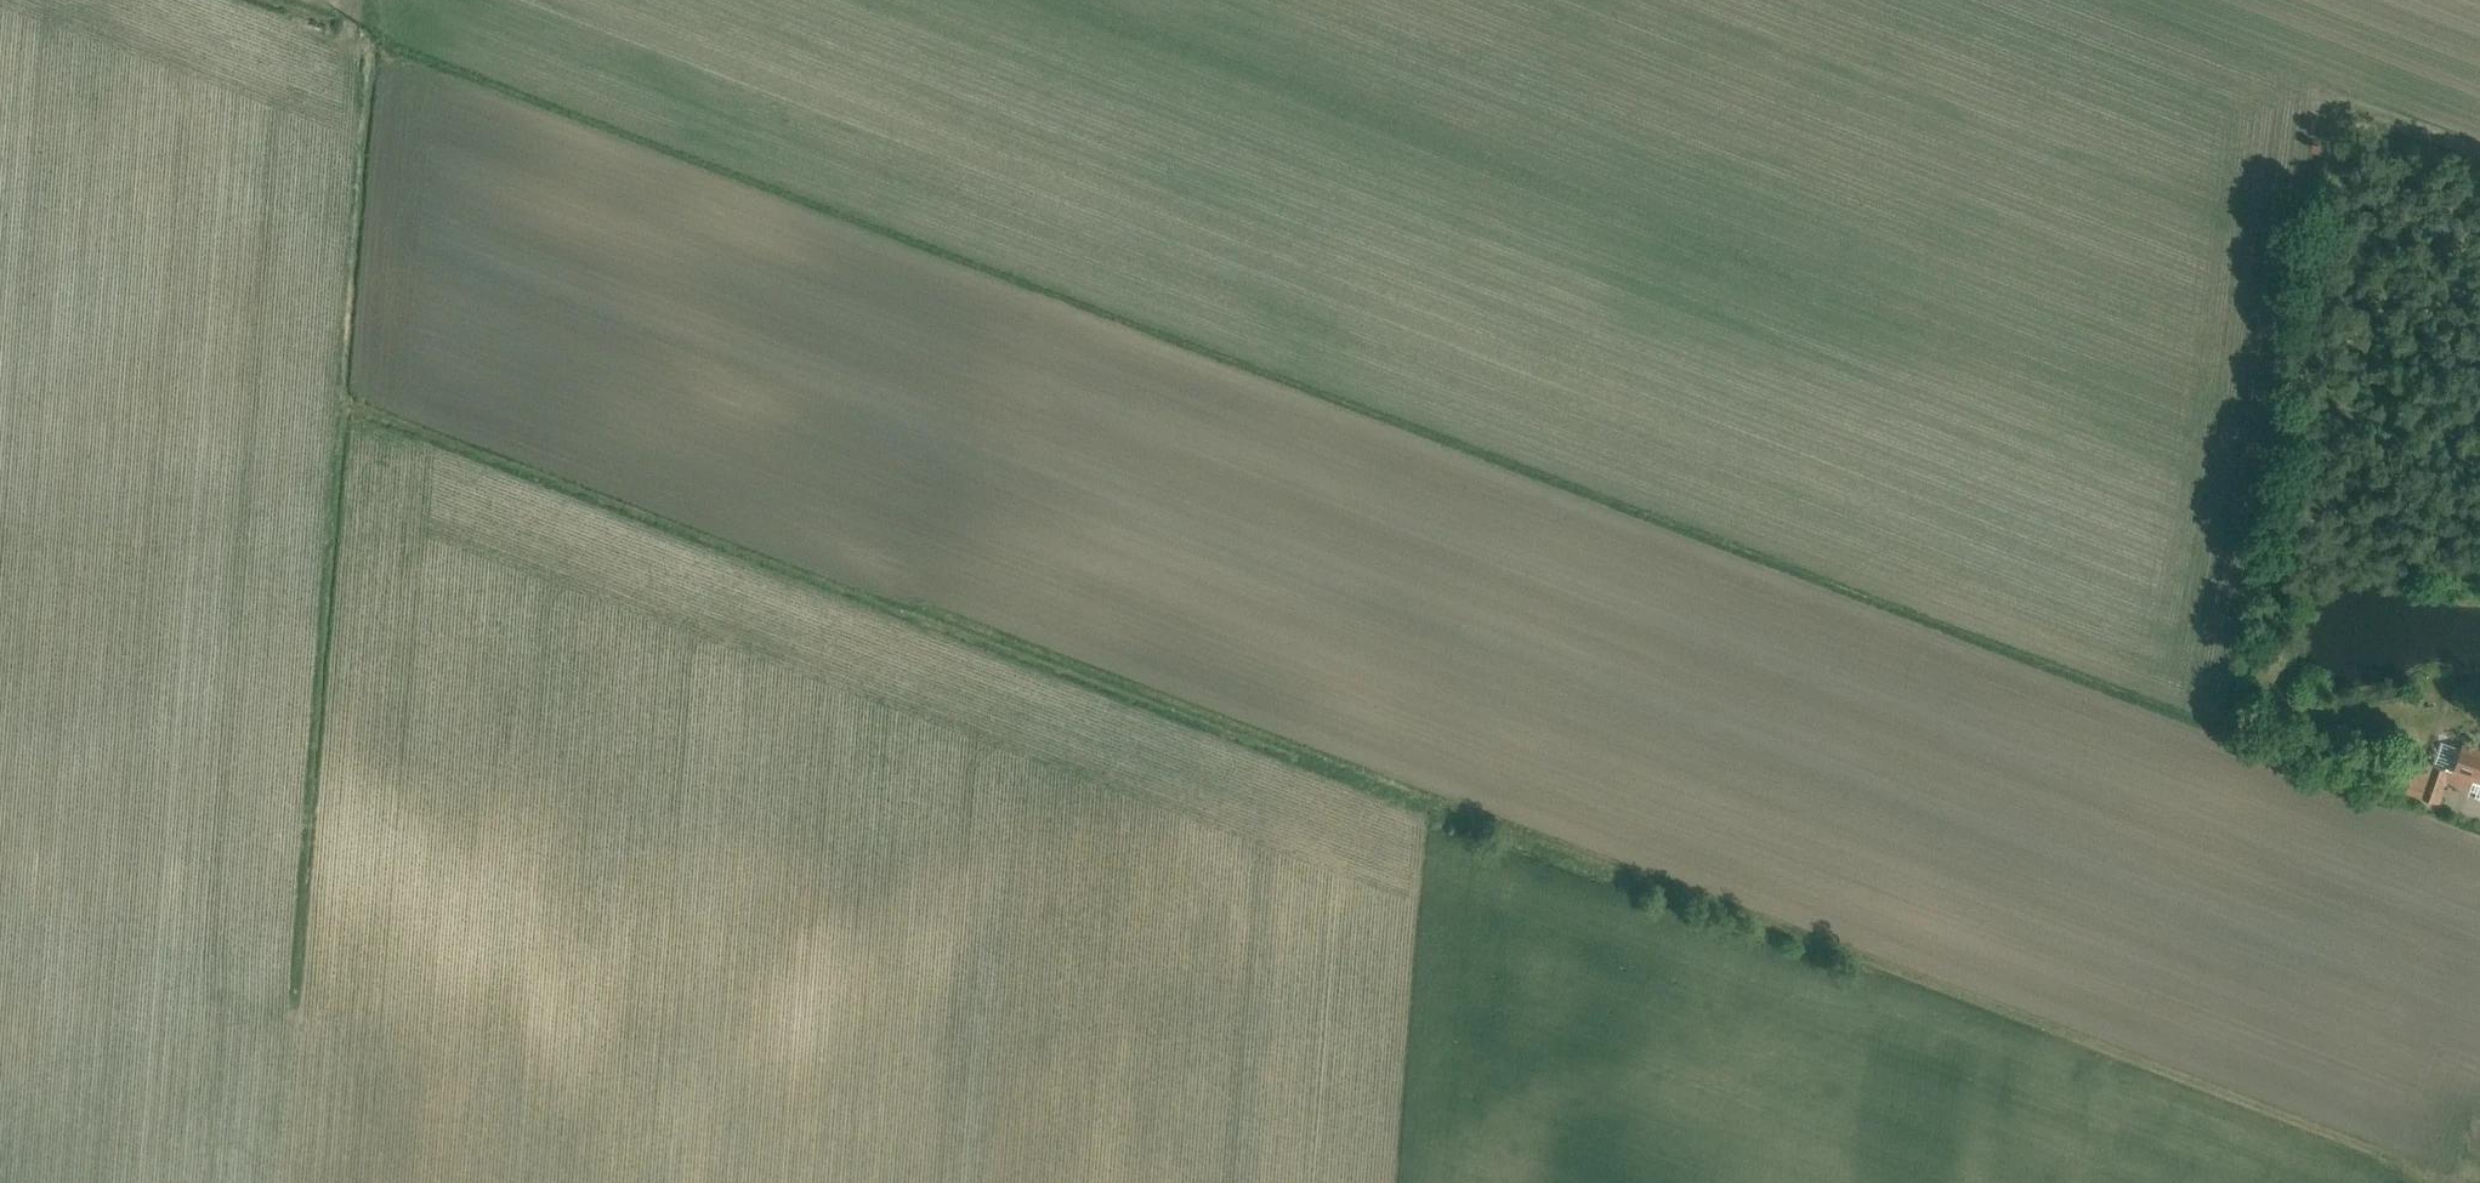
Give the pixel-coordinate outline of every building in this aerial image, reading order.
[(2439,764),(2412,755),(2400,791),(2438,803),(2443,790),(2479,802),(2479,747),(2449,737),(2439,764)]
